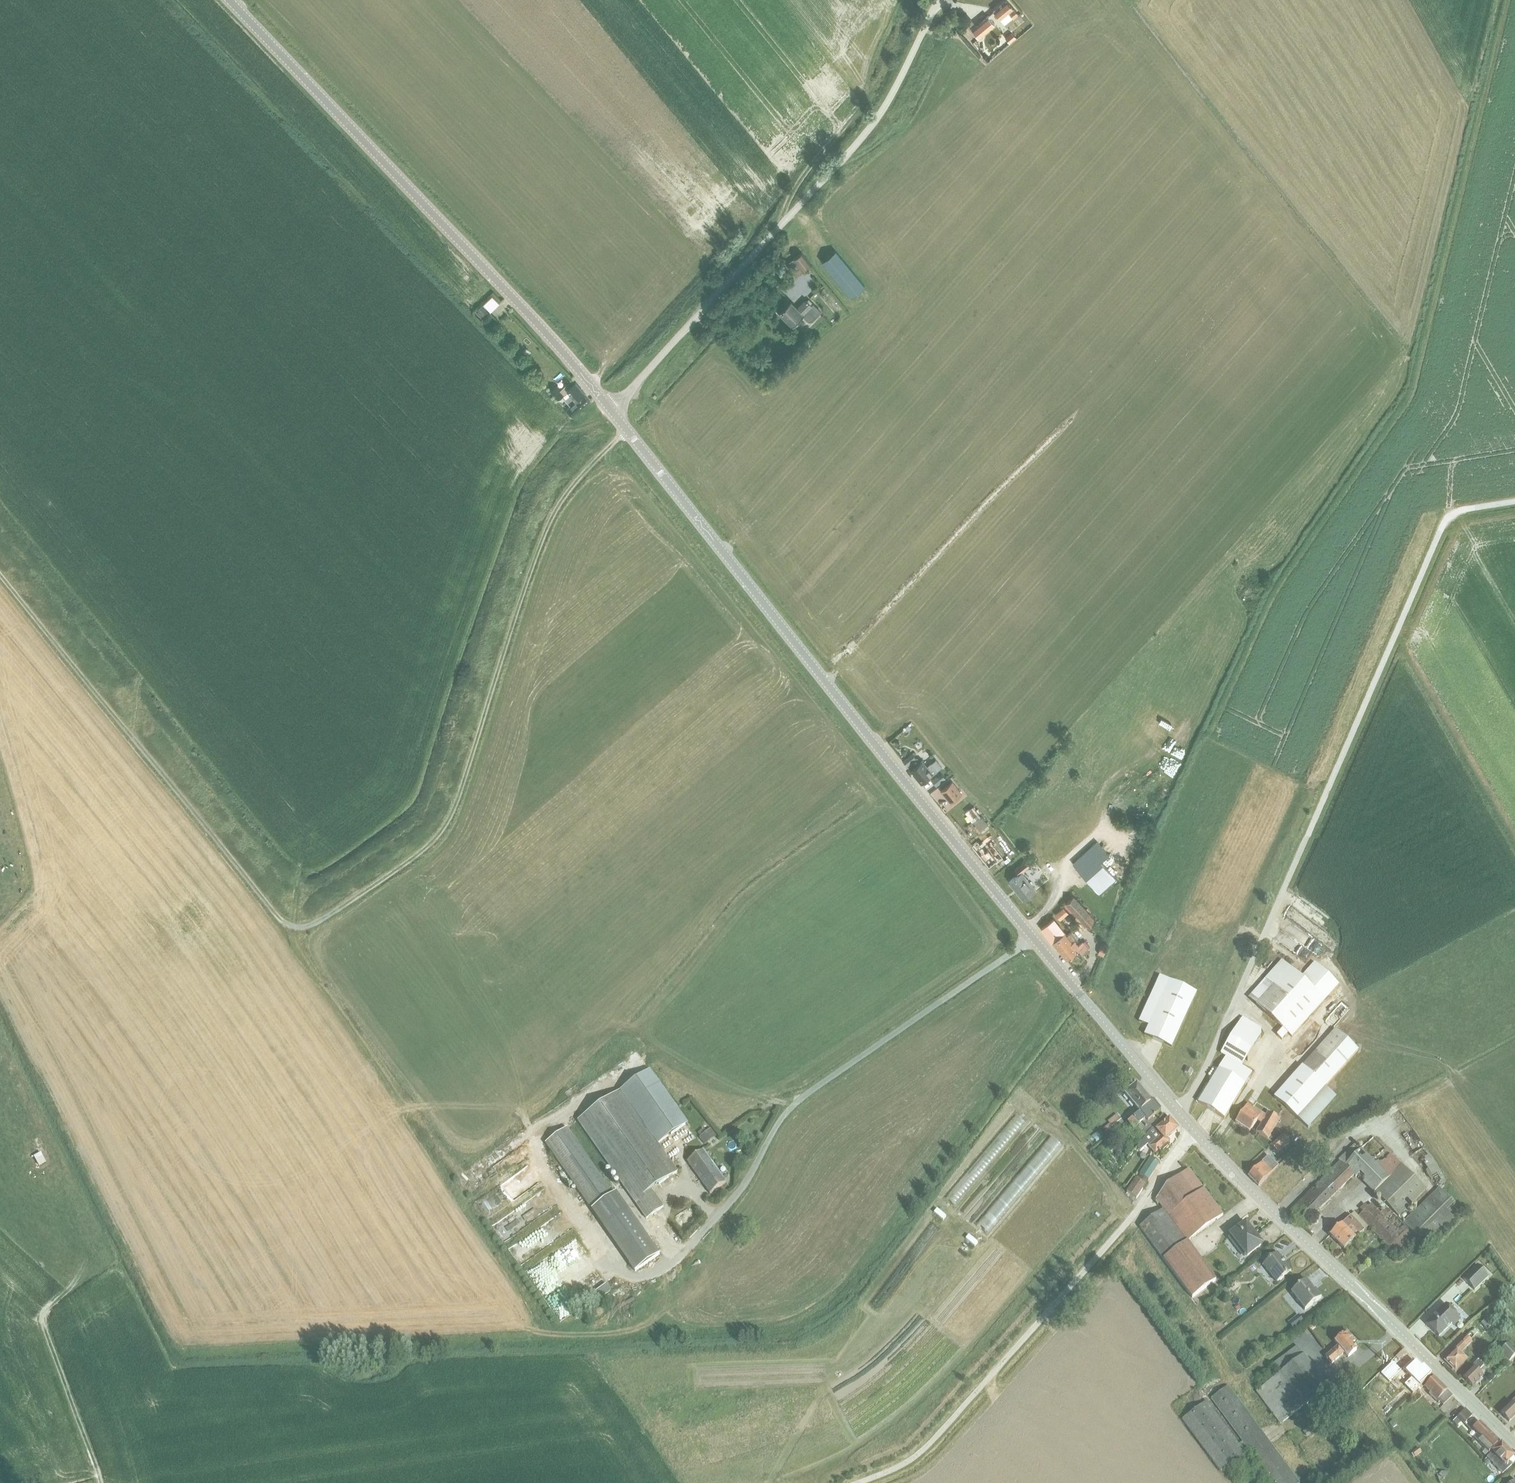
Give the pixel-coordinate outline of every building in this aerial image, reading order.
[(1006,0),(993,11),(999,19),(999,18),(1006,26),(1017,17),(1016,16),(1018,14),(1006,0)] [(987,16),(971,30),(977,38),(994,25),(987,16)] [(1024,28),(1031,24),(1027,19),(1021,23),(1024,28)] [(1011,32),(1005,38),(1009,43),(1015,38),(1011,32)] [(837,251),(822,262),(851,297),(865,286),(837,251)] [(803,271),(811,265),(802,253),(794,259),(787,265),(796,277),(803,271)] [(494,296),(486,305),(492,311),(501,303),(494,296)] [(820,312),(813,304),(812,306),(807,301),(803,305),(801,303),(797,308),(791,302),(780,313),(792,326),(803,315),(807,319),(808,320),(812,320),(813,319),(820,312)] [(481,316),(487,311),(482,306),(477,312),(481,316)] [(586,406),(581,400),(587,395),(576,383),(569,391),(565,387),(562,390),(558,386),(551,392),(559,400),(563,397),(572,407),(568,410),(574,417),(586,406)] [(910,770),(921,783),(934,773),(937,770),(930,762),(927,765),(922,760),(921,761),(917,757),(915,758),(912,754),(902,761),(906,765),(907,765),(911,770),(910,770)] [(937,786),(943,781),(938,775),(932,780),(937,786)] [(958,790),(947,777),(943,781),(937,786),(947,799),(958,790)] [(975,809),(967,815),(973,822),(980,816),(975,809)] [(980,816),(973,822),(980,831),(987,825),(980,816)] [(980,844),(974,849),(989,868),(1005,855),(997,843),(1000,841),(998,839),(997,837),(983,848),(980,844)] [(1107,854),(1096,842),(1073,863),(1099,892),(1115,878),(1099,861),(1107,854)] [(1009,882),(1024,900),(1036,890),(1021,872),(1029,866),(1020,855),(1015,859),(1020,866),(1015,870),(1019,874),(1009,882)] [(1073,897),(1065,903),(1081,920),(1086,926),(1093,920),(1089,914),(1073,897)] [(1317,942),(1325,933),(1299,913),(1292,922),(1317,942)] [(1067,936),(1056,923),(1053,919),(1041,929),(1065,959),(1075,952),(1078,949),(1084,944),(1082,942),(1078,946),(1074,942),(1077,939),(1072,932),(1067,936)] [(1285,948),(1305,963),(1312,954),(1292,939),(1285,948)] [(1084,944),(1078,949),(1081,953),(1087,948),(1084,944)] [(1108,947),(1103,945),(1102,945),(1098,953),(1100,954),(1104,956),(1108,947)] [(1283,956),(1250,995),(1294,1033),(1337,982),(1312,961),(1303,972),(1283,956)] [(1176,1047),(1197,989),(1168,979),(1147,1037),(1176,1047)] [(1324,1022),(1331,1028),(1349,1009),(1342,1002),(1324,1022)] [(1265,1032),(1244,1020),(1222,1056),(1226,1059),(1198,1105),(1224,1120),(1252,1073),(1244,1068),(1265,1032)] [(1338,1030),(1276,1099),(1299,1120),(1361,1051),(1338,1030)] [(623,1091),(669,1157),(691,1142),(645,1076),(623,1091)] [(1151,1120),(1161,1111),(1138,1083),(1128,1092),(1142,1109),(1127,1122),(1132,1129),(1147,1116),(1151,1120)] [(622,1092),(579,1122),(647,1219),(664,1208),(652,1190),(678,1172),(622,1092)] [(1247,1106),(1236,1125),(1252,1135),(1258,1124),(1263,1127),(1258,1136),(1268,1142),(1281,1121),(1269,1115),(1267,1117),(1247,1106)] [(1117,1116),(1103,1128),(1107,1133),(1122,1121),(1117,1116)] [(1169,1134),(1177,1127),(1169,1118),(1158,1128),(1164,1134),(1151,1145),(1156,1151),(1172,1138),(1169,1134)] [(568,1129),(547,1144),(592,1210),(614,1195),(568,1129)] [(703,1129),(697,1134),(700,1137),(699,1138),(705,1145),(716,1137),(710,1129),(706,1133),(703,1129)] [(1356,1142),(1290,1207),(1304,1222),(1354,1172),(1389,1207),(1380,1216),(1371,1207),(1359,1219),(1398,1258),(1419,1238),(1426,1245),(1462,1209),(1439,1186),(1433,1192),(1403,1221),(1397,1215),(1427,1186),(1374,1133),(1361,1147),(1356,1142)] [(1284,1137),(1273,1148),(1280,1156),(1292,1145),(1284,1137)] [(1412,1157),(1434,1188),(1445,1181),(1423,1149),(1412,1157)] [(703,1151),(688,1162),(711,1194),(726,1183),(703,1151)] [(35,1155),(40,1167),(48,1163),(43,1152),(35,1155)] [(1147,1175),(1156,1163),(1146,1156),(1137,1167),(1147,1175)] [(1250,1178),(1271,1200),(1280,1191),(1267,1178),(1275,1169),(1267,1161),(1250,1178)] [(1194,1171),(1154,1200),(1163,1211),(1139,1229),(1195,1303),(1221,1284),(1188,1241),(1225,1213),(1194,1171)] [(1131,1196),(1140,1184),(1130,1176),(1121,1188),(1131,1196)] [(485,1197),(488,1208),(508,1203),(505,1192),(485,1197)] [(660,1256),(617,1193),(592,1210),(636,1273),(660,1256)] [(1368,1231),(1353,1216),(1330,1238),(1344,1253),(1368,1231)] [(1248,1224),(1232,1237),(1250,1260),(1266,1248),(1248,1224)] [(1213,1240),(1204,1243),(1207,1250),(1216,1246),(1213,1240)] [(1413,1259),(1420,1255),(1417,1250),(1410,1254),(1413,1259)] [(1279,1256),(1264,1267),(1276,1285),(1292,1274),(1279,1256)] [(1474,1293),(1492,1277),(1480,1263),(1462,1279),(1474,1293)] [(580,1302),(592,1295),(584,1281),(572,1289),(580,1302)] [(1292,1295),(1307,1313),(1323,1300),(1307,1282),(1292,1295)] [(610,1292),(606,1285),(593,1294),(597,1300),(610,1292)] [(1225,1297),(1230,1295),(1227,1288),(1222,1291),(1225,1297)] [(1449,1303),(1425,1325),(1440,1341),(1463,1319),(1449,1303)] [(1295,1331),(1305,1322),(1298,1315),(1288,1323),(1295,1331)] [(1487,1318),(1482,1323),(1488,1330),(1493,1325),(1487,1318)] [(1363,1345),(1347,1328),(1332,1342),(1335,1346),(1325,1355),(1332,1362),(1343,1352),(1349,1359),(1363,1345)] [(1474,1344),(1467,1337),(1445,1358),(1457,1370),(1468,1359),(1463,1355),(1474,1344)] [(1254,1387),(1281,1425),(1333,1389),(1302,1344),(1275,1363),(1279,1369),(1254,1387)] [(1507,1347),(1502,1351),(1512,1361),(1514,1358),(1514,1355),(1507,1347)] [(1425,1377),(1410,1362),(1399,1372),(1414,1388),(1425,1377)] [(1389,1363),(1378,1372),(1385,1380),(1396,1371),(1389,1363)] [(1475,1367),(1464,1378),(1472,1386),(1483,1376),(1475,1367)] [(1447,1399),(1430,1385),(1419,1399),(1436,1414),(1447,1399)] [(1216,1399),(1276,1482),(1297,1482),(1298,1482),(1232,1388),(1216,1399)] [(1510,1417),(1514,1413),(1514,1397),(1502,1407),(1510,1417)] [(1386,1416),(1400,1403),(1395,1398),(1381,1411),(1386,1416)] [(1210,1407),(1185,1424),(1219,1472),(1243,1455),(1210,1407)] [(1460,1432),(1475,1420),(1467,1410),(1452,1422),(1460,1432)] [(1514,1467),(1514,1460),(1478,1424),(1474,1429),(1484,1438),(1480,1442),(1492,1453),(1487,1458),(1505,1476),(1514,1467)] [(1308,1436),(1314,1431),(1310,1426),(1304,1432),(1308,1436)]
